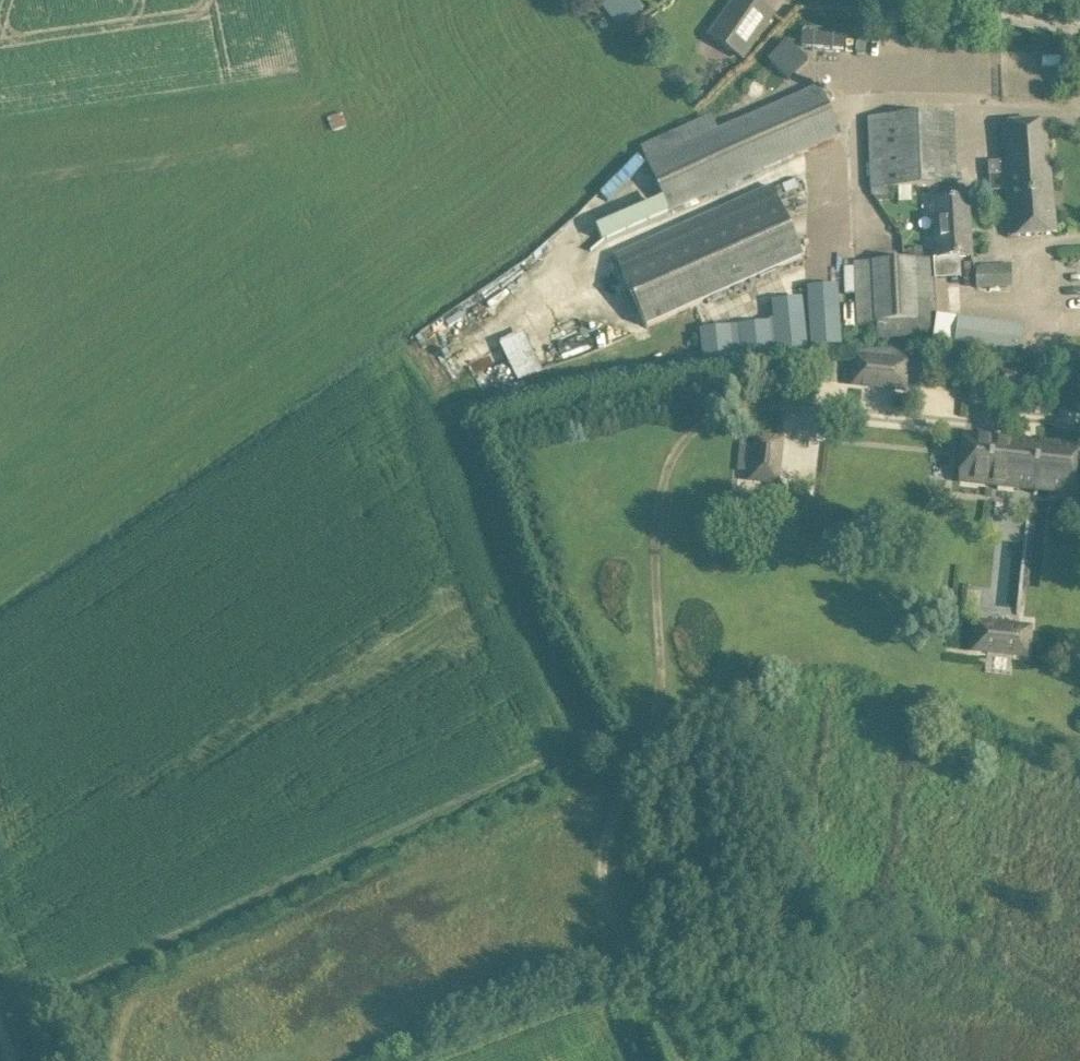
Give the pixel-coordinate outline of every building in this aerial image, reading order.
[(772,16),(750,0),(735,0),(710,36),(742,59),(772,16)] [(850,56),(850,34),(799,34),(799,57),(850,56)] [(768,59),(789,81),(810,62),(788,39),(768,59)] [(670,212),(819,144),(839,135),(819,89),(649,165),(670,212)] [(869,118),(871,189),(939,187),(939,169),(955,168),(953,115),(869,118)] [(998,126),(1003,173),(1010,238),(1057,234),(1045,122),(998,126)] [(803,259),(771,188),(614,258),(646,329),(803,259)] [(938,259),(950,259),(972,257),(968,199),(934,202),(938,259)] [(858,324),(877,323),(877,337),(937,334),(933,260),(855,264),(858,324)] [(975,266),(976,288),(1012,287),(1011,265),(975,266)] [(810,344),(841,343),(839,283),(808,284),(810,344)] [(770,299),(772,321),(699,327),(702,363),(808,353),(802,296),(770,299)] [(940,318),(936,347),(1022,360),(1027,330),(940,318)] [(525,331),(500,342),(518,381),(543,370),(525,331)] [(904,390),(907,364),(856,358),(853,385),(904,390)] [(995,370),(992,392),(1019,395),(1022,373),(995,370)] [(965,436),(960,482),(1078,495),(1079,472),(1079,449),(965,436)] [(755,439),(751,480),(777,483),(781,441),(755,439)] [(1030,630),(977,624),(974,651),(987,652),(1014,655),(1027,656),(1030,630)]
